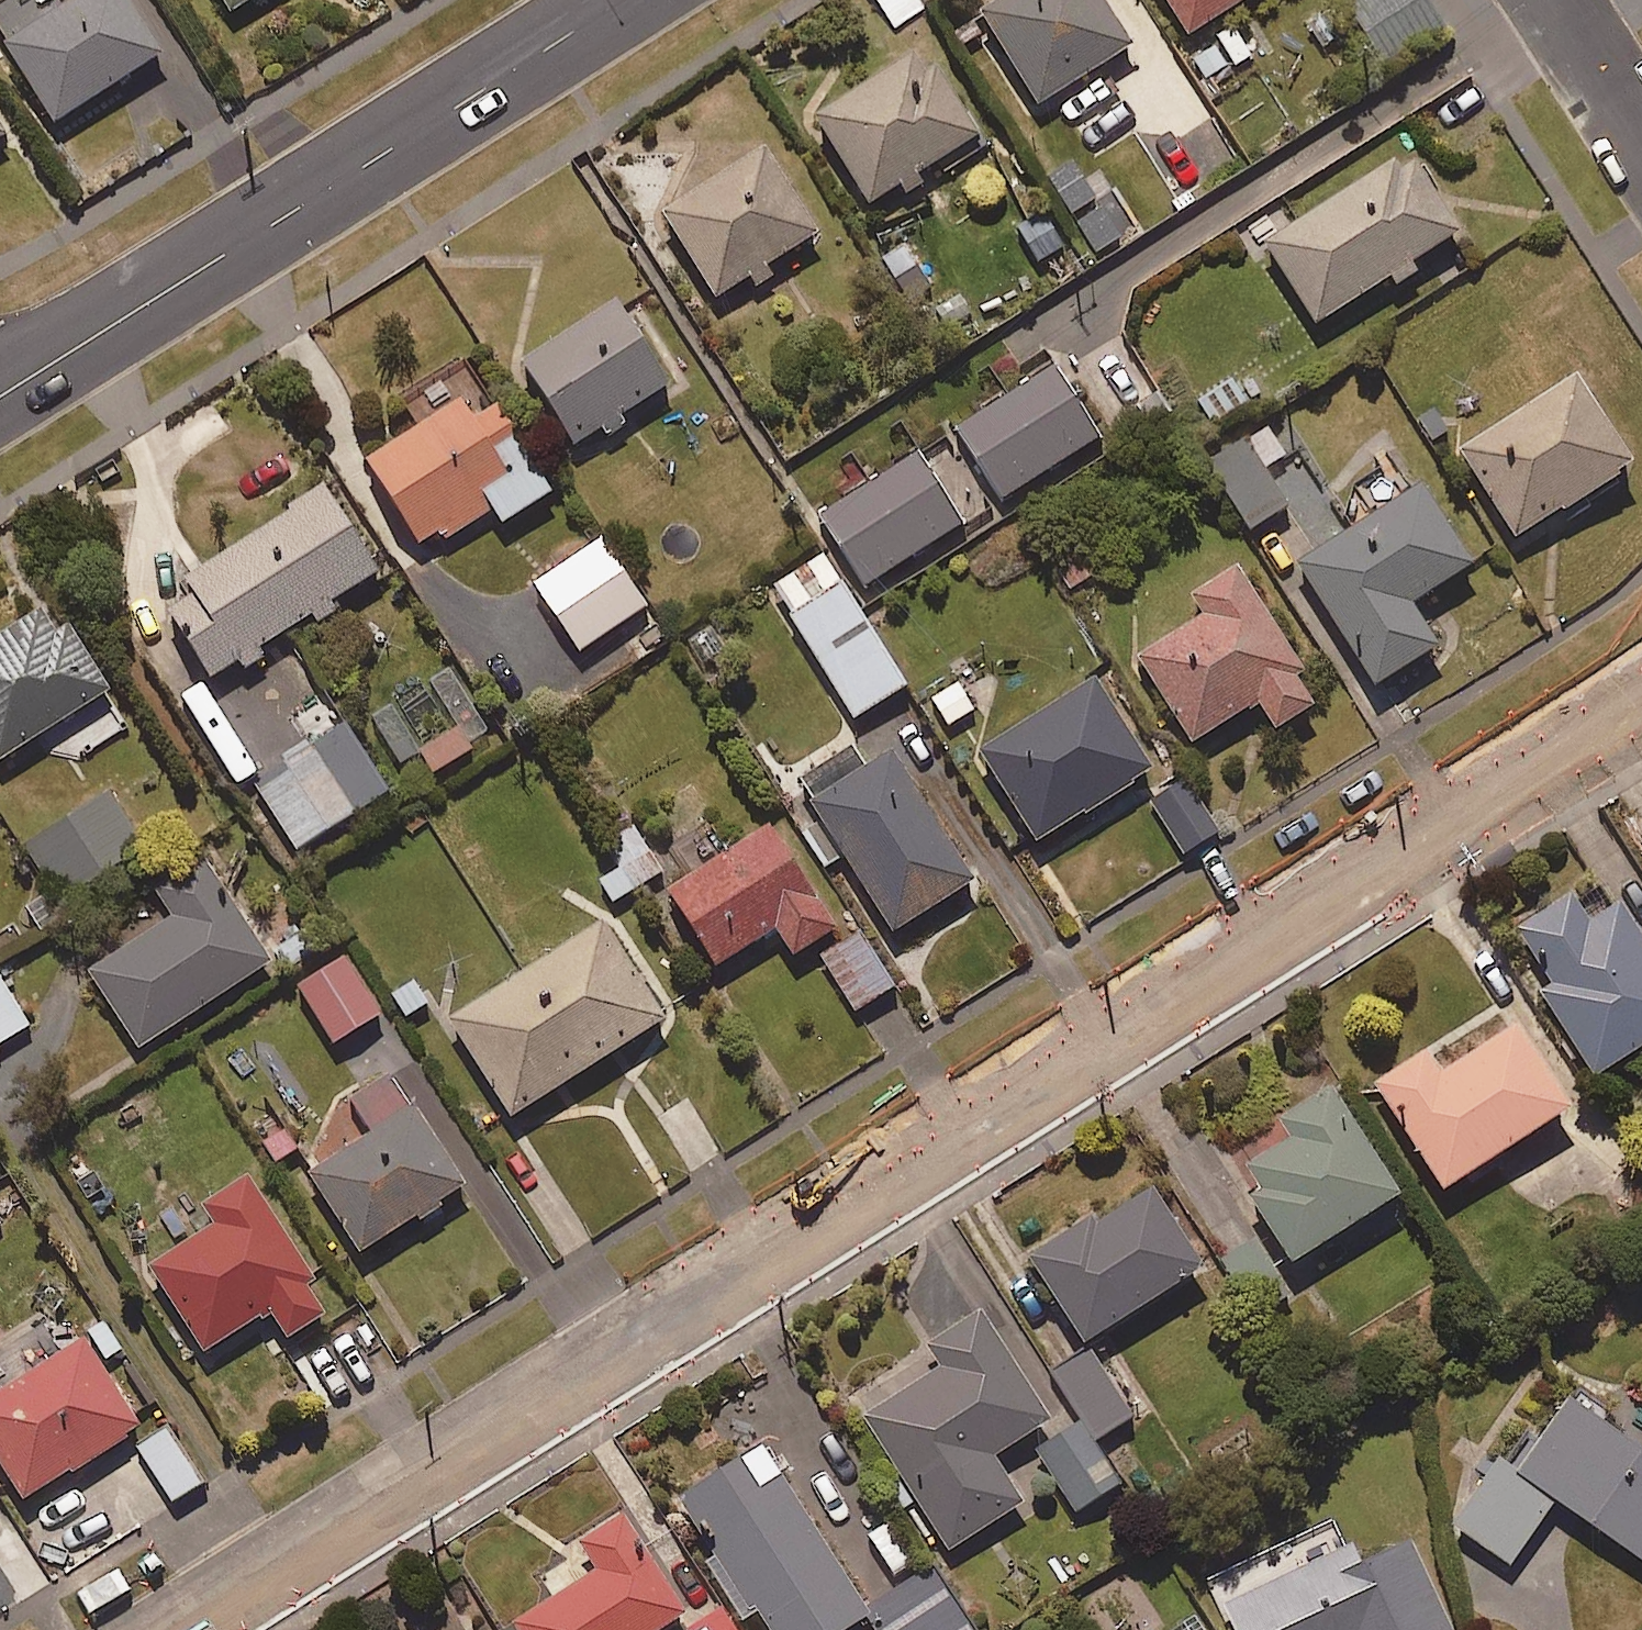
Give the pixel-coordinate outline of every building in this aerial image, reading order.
[(124,0),(88,0),(67,14),(58,0),(19,0),(0,12),(0,38),(55,126),(161,60),(124,0)] [(231,16),(258,0),(221,0),(231,16)] [(918,0),(876,0),(894,28),(923,9),(918,0)] [(1101,0),(1011,0),(978,22),(1039,112),(1133,49),(1101,0)] [(1189,41),(1252,0),(1162,0),(1189,41)] [(1424,0),(1351,0),(1345,4),(1389,72),(1447,35),(1424,0)] [(1251,57),(1232,31),(1192,61),(1211,87),(1251,57)] [(937,73),(924,81),(912,63),(815,125),(870,211),(980,140),(937,73)] [(715,305),(746,285),(753,295),(774,281),(767,271),(818,237),(765,156),(662,223),(715,305)] [(1461,239),(1411,159),(1266,249),(1316,329),(1461,239)] [(575,454),(598,439),(605,448),(628,433),(622,423),(670,392),(616,309),(521,370),(575,454)] [(1100,442),(1054,370),(958,432),(1004,504),(1100,442)] [(1261,397),(1246,372),(1196,402),(1211,427),(1261,397)] [(1633,473),(1577,382),(1459,455),(1516,546),(1633,473)] [(551,497),(482,392),(365,469),(424,558),(492,514),(502,529),(551,497)] [(1289,465),(1267,431),(1208,468),(1250,535),(1259,529),(1295,587),(1306,581),(1375,692),(1438,652),(1412,610),(1473,572),(1423,493),(1353,537),(1302,457),(1289,465)] [(963,527),(919,459),(823,521),(867,589),(963,527)] [(260,652),(309,620),(315,630),(341,613),(335,604),(376,578),(325,498),(159,604),(175,629),(207,679),(234,662),(243,677),(266,662),(260,652)] [(645,610),(599,543),(534,589),(580,655),(645,610)] [(906,691),(824,559),(773,591),(855,723),(906,691)] [(1323,707),(1237,572),(1189,603),(1201,622),(1136,664),(1191,750),(1257,708),(1276,737),(1323,707)] [(56,610),(0,644),(0,765),(51,734),(69,764),(128,728),(56,610)] [(491,739),(448,670),(370,718),(400,767),(420,754),(434,776),(491,739)] [(1154,777),(1096,684),(979,758),(1037,850),(1154,777)] [(388,797),(346,731),(254,788),(296,855),(388,797)] [(820,820),(802,832),(826,870),(844,859),(893,938),(974,888),(893,758),(812,807),(820,820)] [(1221,836),(1188,780),(1151,802),(1184,858),(1221,836)] [(143,850),(108,797),(26,851),(61,904),(143,850)] [(660,881),(637,828),(587,849),(611,903),(660,881)] [(835,932),(767,831),(666,899),(716,973),(774,933),(793,961),(835,932)] [(271,966),(205,866),(157,898),(173,921),(89,977),(140,1053),(271,966)] [(1571,900),(1516,935),(1550,989),(1541,995),(1597,1083),(1641,1055),(1641,943),(1621,910),(1590,929),(1571,900)] [(665,1025),(603,928),(448,1027),(511,1124),(665,1025)] [(894,990),(860,936),(821,960),(855,1015),(894,990)] [(380,1020),(343,962),(298,990),(335,1048),(380,1020)] [(0,983),(0,1047),(28,1029),(0,983)] [(1570,1116),(1517,1033),(1441,1082),(1425,1057),(1375,1090),(1444,1198),(1570,1116)] [(465,1189),(389,1078),(351,1104),(374,1138),(307,1184),(359,1261),(465,1189)] [(1401,1203),(1333,1093),(1277,1128),(1289,1147),(1249,1172),(1268,1204),(1256,1211),(1292,1270),(1401,1203)] [(334,1316),(248,1183),(202,1213),(214,1232),(148,1275),(203,1360),(268,1318),(287,1346),(334,1316)] [(1205,1274),(1154,1194),(1091,1233),(1086,1225),(1029,1260),(1084,1349),(1205,1274)] [(1051,1427),(982,1316),(849,1398),(947,1556),(1024,1508),(995,1461),(1051,1427)] [(86,1346),(0,1399),(0,1469),(23,1507),(140,1435),(86,1346)] [(1088,1352),(1050,1378),(1097,1444),(1134,1419),(1088,1352)] [(1570,1407),(1521,1477),(1501,1463),(1455,1528),(1512,1568),(1555,1507),(1641,1568),(1641,1458),(1570,1407)] [(1079,1516),(1120,1488),(1080,1425),(1037,1454),(1079,1516)] [(202,1488),(167,1430),(137,1449),(172,1506),(202,1488)] [(763,1451),(679,1504),(714,1559),(705,1565),(743,1625),(758,1616),(767,1629),(857,1629),(870,1622),(763,1451)] [(622,1520),(540,1571),(559,1600),(514,1629),(515,1629),(668,1629),(684,1619),(622,1520)] [(1411,1547),(1361,1570),(1351,1548),(1222,1609),(1232,1629),(1450,1629),(1411,1547)] [(933,1569),(870,1610),(883,1629),(972,1629),(933,1569)] [(723,1612),(692,1629),(733,1629),(723,1612)]
